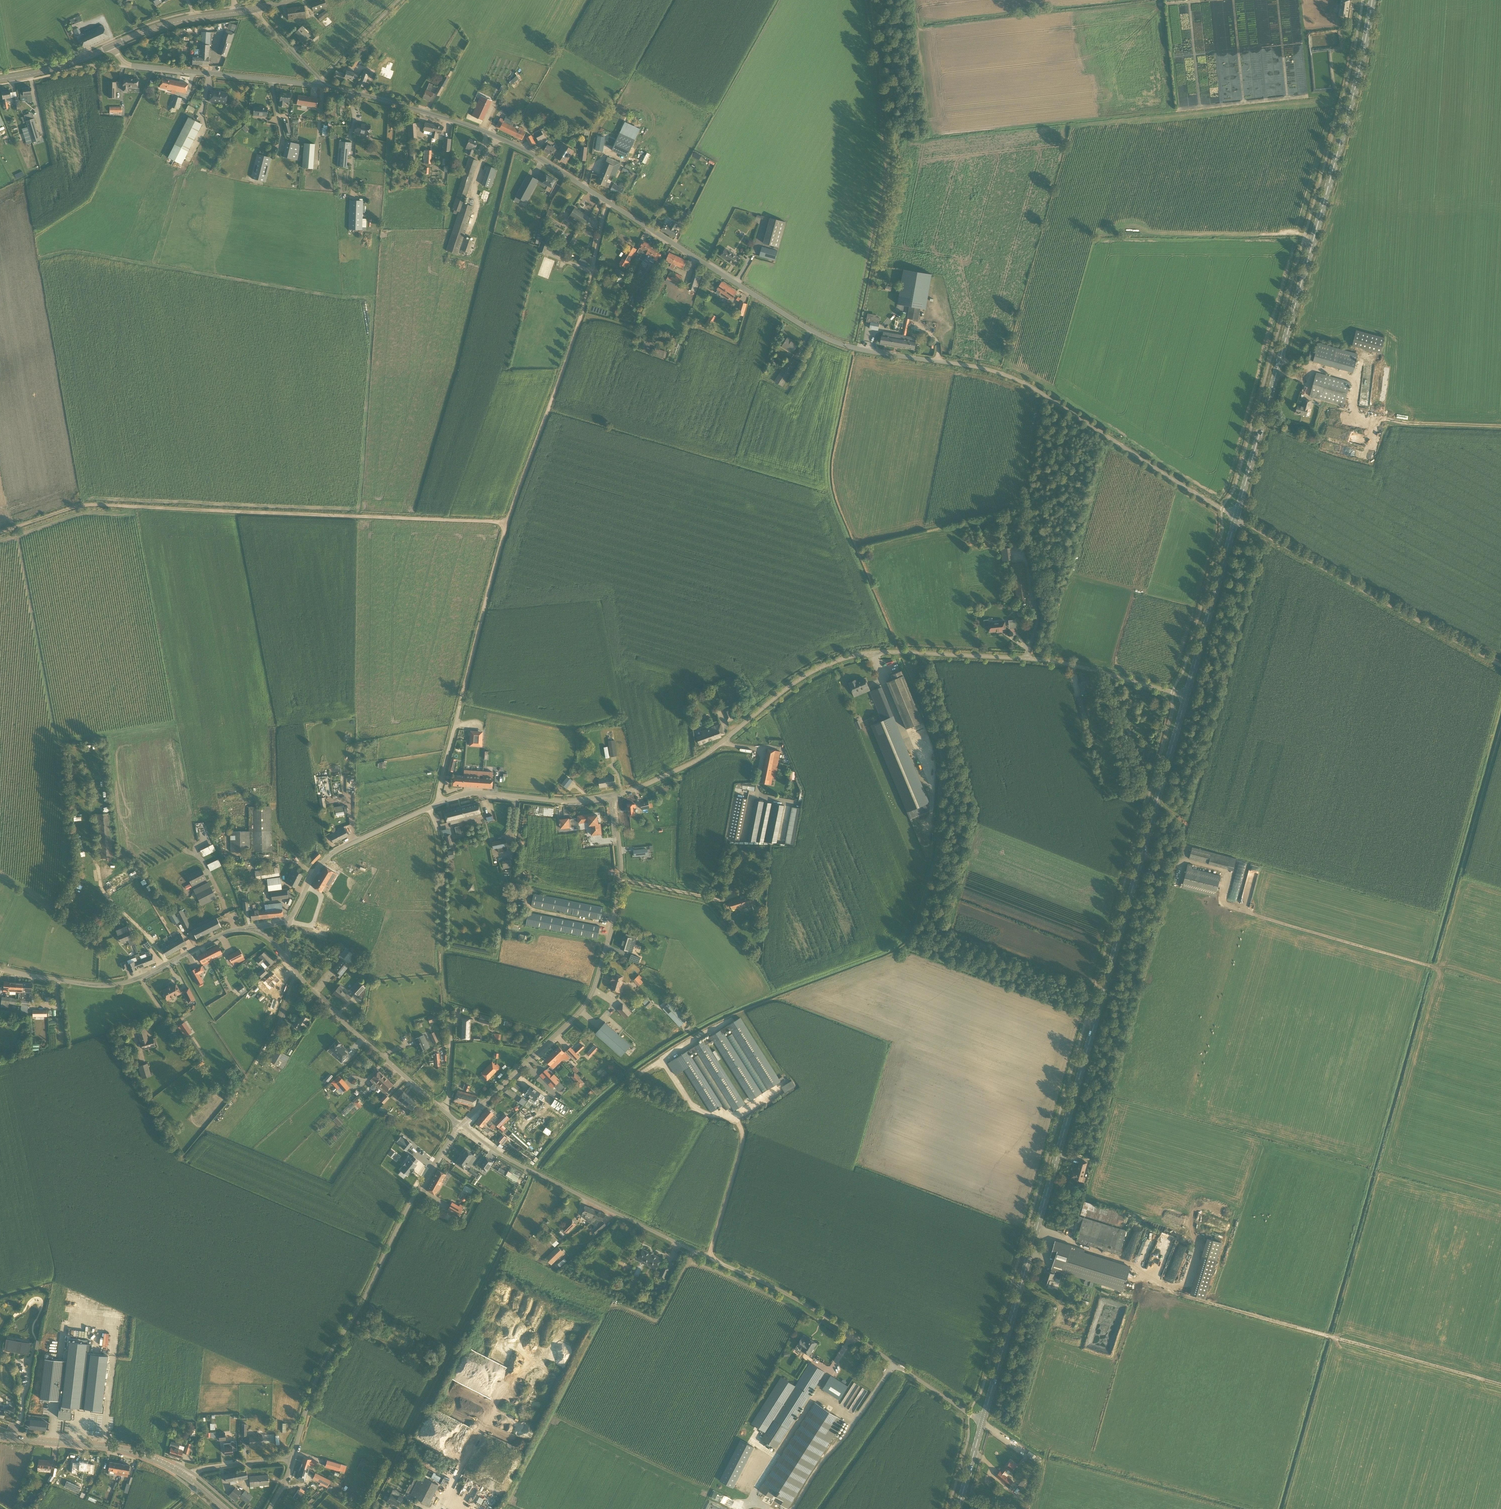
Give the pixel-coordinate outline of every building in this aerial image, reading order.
[(324,0),(321,0),(311,4),(313,11),(327,7),(324,0)] [(1350,0),(1340,0),(1338,16),(1347,17),(1350,0)] [(306,18),(305,11),(304,6),(287,8),(288,20),(293,19),(306,18)] [(329,14),(325,10),(317,17),(321,22),(323,21),(322,20),(329,14)] [(80,16),(69,20),(72,27),(83,23),(80,16)] [(85,36),(79,39),(83,48),(108,37),(102,25),(84,33),(85,36)] [(299,29),(295,33),(301,38),(299,39),(302,43),(306,39),(309,36),(301,28),(299,29)] [(208,66),(209,57),(210,57),(211,50),(209,50),(210,45),(211,32),(201,32),(201,45),(200,49),(194,49),(194,56),(193,56),(192,65),(208,66)] [(226,33),(223,40),(231,43),(233,36),(226,33)] [(315,34),(311,38),(314,42),(319,37),(315,34)] [(218,54),(226,57),(231,43),(223,40),(218,54)] [(354,68),(359,60),(354,57),(349,65),(354,68)] [(344,76),(345,74),(340,72),(336,70),(333,77),(342,81),(344,76)] [(363,87),(365,83),(368,76),(369,72),(364,70),(362,73),(357,85),(363,87)] [(357,79),(358,75),(353,74),(354,73),(351,72),(346,71),(345,78),(352,80),(353,78),(357,79)] [(376,76),(373,85),(386,88),(388,80),(384,79),(385,74),(380,73),(379,77),(376,76)] [(517,76),(509,83),(511,86),(519,79),(517,76)] [(448,79),(444,77),(435,94),(438,96),(448,79)] [(137,88),(138,79),(132,78),(132,79),(130,79),(130,78),(124,78),(123,87),(124,87),(123,91),(128,92),(128,88),(137,88)] [(186,93),(188,84),(162,78),(161,83),(160,88),(171,90),(171,94),(175,94),(176,91),(186,93)] [(430,100),(432,96),(433,94),(429,92),(433,85),(429,83),(423,97),(430,100)] [(32,95),(31,88),(23,89),(23,92),(20,93),(21,98),(28,97),(28,102),(32,101),(32,102),(32,95)] [(227,93),(221,92),(210,90),(208,101),(226,103),(227,93)] [(3,99),(4,102),(5,112),(9,112),(7,102),(6,98),(11,97),(11,96),(10,91),(2,92),(2,97),(3,99)] [(289,99),(289,94),(281,93),(280,98),(280,106),(283,106),(284,101),(288,102),(289,99)] [(317,108),(318,99),(298,95),(297,105),(317,108)] [(174,96),(169,111),(175,113),(176,109),(178,110),(182,99),(174,96)] [(484,116),(491,101),(481,96),(474,111),(472,115),(482,120),(484,116)] [(509,117),(515,111),(506,101),(500,107),(509,117)] [(195,109),(188,105),(186,110),(193,113),(195,109)] [(253,115),(262,116),(267,117),(268,108),(261,107),(261,108),(254,107),(253,115)] [(32,113),(24,115),(26,121),(29,131),(28,131),(30,138),(31,138),(32,143),(41,140),(38,132),(37,132),(35,124),(36,123),(32,113)] [(602,128),(612,135),(622,121),(611,114),(602,128)] [(175,144),(168,158),(181,164),(188,151),(202,125),(188,117),(174,144),(175,144)] [(515,136),(518,129),(515,127),(516,125),(511,123),(500,118),(498,123),(496,127),(515,136)] [(424,122),(423,130),(424,131),(432,132),(434,125),(424,122)] [(368,136),(369,131),(370,126),(357,123),(354,133),(368,136)] [(407,124),(408,139),(416,138),(415,123),(407,124)] [(444,127),(434,125),(432,132),(431,135),(431,138),(436,139),(437,134),(442,135),(443,132),(444,127)] [(515,136),(522,140),(524,136),(526,133),(523,132),(524,129),(520,127),(518,129),(515,136)] [(538,141),(545,137),(541,129),(534,133),(538,141)] [(619,133),(611,151),(627,158),(635,140),(619,133)] [(598,137),(596,150),(603,151),(605,138),(598,137)] [(444,138),(442,151),(450,152),(451,139),(444,138)] [(474,149),(477,142),(469,139),(466,146),(470,147),(467,155),(471,156),(474,149)] [(297,160),(300,145),(287,142),(283,157),(297,160)] [(352,143),(340,142),(337,166),(346,167),(348,151),(351,151),(352,143)] [(304,144),(302,168),(313,169),(315,144),(304,144)] [(557,155),(556,157),(560,160),(562,161),(566,164),(568,159),(573,151),(566,147),(563,145),(559,152),(557,155)] [(643,145),(636,158),(640,160),(646,147),(643,145)] [(557,155),(559,152),(554,149),(550,146),(550,147),(547,146),(547,147),(544,151),(551,155),(553,153),(557,155)] [(424,150),(423,164),(431,164),(431,151),(424,150)] [(252,178),(253,179),(262,181),(263,179),(265,179),(271,158),(256,154),(251,175),(252,176),(252,178)] [(464,204),(478,161),(468,158),(451,210),(454,210),(453,213),(457,215),(445,251),(458,255),(460,250),(471,254),(475,242),(463,238),(474,207),(464,204)] [(608,188),(610,184),(611,181),(613,177),(614,178),(620,163),(607,158),(599,179),(597,184),(608,188)] [(488,166),(485,176),(494,179),(497,169),(488,166)] [(633,173),(629,171),(623,167),(622,170),(632,176),(633,173)] [(538,180),(528,175),(516,197),(514,201),(519,203),(521,199),(526,202),(538,180)] [(547,175),(543,183),(548,186),(546,190),(551,193),(557,182),(556,182),(555,182),(556,180),(552,178),(553,178),(550,177),(547,175)] [(614,184),(611,189),(621,195),(624,190),(616,185),(616,184),(614,183),(614,184)] [(679,208),(690,214),(697,198),(686,193),(679,208)] [(366,227),(362,227),(362,213),(364,213),(365,205),(362,205),(362,201),(349,200),(348,230),(361,230),(366,230),(366,227)] [(588,217),(575,208),(573,210),(569,207),(567,211),(571,214),(567,219),(577,225),(578,224),(578,225),(578,224),(582,227),(588,217)] [(582,227),(595,235),(596,233),(592,230),(597,222),(588,217),(582,227)] [(770,218),(763,243),(779,247),(786,223),(770,218)] [(665,224),(661,230),(675,237),(679,231),(676,230),(679,225),(672,221),(669,226),(665,224),(664,224),(665,224)] [(544,255),(549,243),(544,241),(539,253),(544,255)] [(641,264),(645,258),(646,259),(648,254),(647,253),(651,246),(644,241),(640,248),(644,251),(639,259),(643,261),(641,264)] [(633,256),(637,250),(630,246),(619,264),(627,268),(630,263),(629,263),(633,256)] [(641,264),(642,265),(641,266),(645,268),(649,260),(653,263),(656,257),(655,257),(659,250),(651,246),(647,253),(648,254),(646,259),(645,258),(641,264)] [(759,256),(775,261),(778,251),(762,247),(759,256)] [(728,262),(735,266),(740,258),(725,248),(720,256),(726,260),(726,259),(729,261),(728,261),(728,262)] [(666,261),(671,263),(670,267),(674,269),(676,266),(683,269),(687,261),(669,253),(666,261)] [(612,258),(610,263),(618,266),(620,260),(612,258)] [(653,281),(653,279),(652,278),(656,266),(652,265),(647,279),(651,280),(653,281)] [(613,276),(614,276),(612,279),(621,283),(622,282),(624,282),(627,274),(616,269),(613,276)] [(903,269),(898,304),(910,306),(908,318),(918,320),(920,308),(926,309),(932,274),(903,269)] [(692,278),(700,280),(702,273),(694,270),(692,278)] [(666,278),(678,284),(682,276),(670,271),(666,278)] [(692,279),(688,291),(696,293),(700,281),(692,279)] [(737,292),(722,282),(717,290),(718,290),(716,293),(719,295),(720,294),(728,300),(729,298),(732,299),(737,292)] [(708,327),(715,317),(711,315),(704,325),(708,327)] [(870,317),(870,323),(871,323),(870,329),(874,330),(875,326),(878,327),(880,318),(876,318),(870,317)] [(1384,338),(1356,330),(1351,346),(1380,354),(1384,338)] [(880,344),(914,350),(916,341),(915,341),(916,338),(904,336),(904,335),(890,333),(889,337),(882,335),(880,344)] [(784,343),(782,346),(788,350),(792,353),(795,348),(798,344),(794,341),(788,337),(787,338),(784,343)] [(1358,354),(1318,343),(1315,352),(1310,351),(1308,360),(1353,372),(1358,354)] [(664,358),(667,349),(655,346),(653,355),(664,358)] [(1344,405),(1350,382),(1316,373),(1310,396),(1344,405)] [(1309,408),(1311,402),(1304,400),(1302,407),(1297,405),(1295,413),(1306,416),(1308,408),(1309,408)] [(1001,549),(1002,561),(1012,560),(1010,548),(1001,549)] [(1029,600),(1024,563),(1012,564),(1017,602),(1029,600)] [(988,619),(984,620),(984,627),(989,627),(989,632),(997,631),(997,632),(1002,632),(1002,629),(1005,629),(1005,624),(1005,621),(999,622),(999,623),(994,624),(994,622),(988,622),(988,619)] [(924,724),(923,722),(901,671),(890,675),(892,680),(886,682),(906,729),(912,727),(913,729),(924,724)] [(870,690),(865,679),(858,682),(856,679),(849,683),(855,697),(870,690)] [(885,713),(891,710),(881,687),(870,691),(881,719),(886,717),(885,713)] [(729,719),(730,721),(734,719),(730,708),(724,710),(728,720),(729,719)] [(906,812),(929,802),(901,735),(900,735),(893,716),(871,725),(906,812)] [(701,731),(702,734),(697,736),(700,745),(721,737),(720,735),(725,734),(721,724),(701,731)] [(613,731),(606,732),(608,746),(615,744),(613,731)] [(615,744),(608,746),(610,757),(617,756),(615,744)] [(779,751),(768,749),(761,783),(771,785),(772,778),(775,778),(777,764),(776,764),(779,751)] [(464,775),(463,786),(469,787),(472,787),(474,771),(464,770),(464,775)] [(474,771),(472,787),(479,787),(481,788),(482,788),(483,772),(474,771)] [(483,772),(482,788),(487,788),(490,788),(492,788),(493,772),(483,772)] [(453,775),(453,785),(463,786),(464,775),(453,775)] [(567,776),(561,784),(566,788),(573,781),(567,776)] [(616,784),(614,776),(599,779),(600,787),(616,784)] [(735,796),(727,837),(740,839),(747,799),(735,796)] [(776,843),(784,805),(754,799),(747,837),(746,842),(776,843)] [(653,807),(651,801),(640,803),(642,810),(653,807)] [(478,804),(461,807),(464,821),(470,820),(469,816),(475,815),(475,817),(481,816),(478,804)] [(230,852),(272,851),(271,806),(248,807),(249,831),(230,831),(230,852)] [(464,821),(461,807),(444,811),(447,823),(450,822),(450,820),(458,818),(459,822),(464,821)] [(800,809),(792,807),(785,843),(794,844),(800,809)] [(113,857),(109,813),(97,814),(101,859),(107,858),(107,861),(111,860),(111,858),(113,857)] [(564,817),(559,818),(560,819),(560,821),(560,823),(560,825),(561,829),(569,828),(574,827),(574,829),(580,829),(579,823),(589,822),(589,825),(590,825),(592,835),(601,834),(600,824),(598,824),(597,815),(593,816),(593,814),(578,816),(573,816),(572,816),(571,816),(564,817)] [(334,843),(342,839),(348,836),(344,828),(333,834),(333,833),(329,835),(334,843)] [(444,836),(447,848),(453,847),(450,834),(444,836)] [(496,841),(498,849),(507,846),(506,839),(496,841)] [(203,856),(216,850),(212,843),(199,849),(200,851),(200,850),(203,856)] [(1189,859),(1233,871),(1236,859),(1192,847),(1189,859)] [(646,848),(633,849),(634,856),(646,855),(646,848)] [(306,860),(311,865),(321,856),(317,851),(306,860)] [(218,859),(207,865),(210,871),(221,866),(218,859)] [(511,859),(502,860),(503,868),(511,867),(511,859)] [(1238,897),(1246,862),(1237,860),(1229,895),(1238,897)] [(139,862),(138,863),(104,883),(108,890),(106,891),(109,895),(111,894),(111,895),(146,874),(139,862)] [(1215,896),(1220,876),(1192,869),(1193,865),(1188,863),(1181,888),(1215,896)] [(1250,864),(1240,905),(1250,907),(1260,867),(1250,864)] [(266,869),(255,871),(256,879),(267,877),(279,875),(278,867),(266,869)] [(316,882),(313,887),(321,892),(325,886),(326,885),(328,887),(336,873),(329,869),(325,867),(322,872),(316,882)] [(192,886),(206,879),(201,868),(187,875),(192,886)] [(295,870),(288,884),(296,888),(303,874),(295,870)] [(270,900),(286,898),(291,897),(290,889),(290,888),(282,889),(280,877),(267,879),(269,894),(268,894),(269,896),(270,900)] [(208,882),(193,890),(201,904),(216,897),(211,887),(208,882)] [(717,895),(721,898),(728,887),(723,885),(717,895)] [(603,908),(533,894),(531,906),(601,920),(603,908)] [(738,909),(754,904),(751,895),(744,897),(744,895),(740,896),(741,898),(730,901),(731,906),(732,909),(737,908),(738,909)] [(258,910),(259,919),(283,916),(281,903),(276,904),(266,905),(266,908),(265,908),(265,909),(258,910)] [(258,910),(256,910),(255,904),(250,905),(251,911),(250,911),(252,920),(259,919),(258,910)] [(180,911),(176,913),(185,930),(189,927),(180,911)] [(600,926),(528,912),(526,925),(597,939),(600,926)] [(174,914),(170,916),(174,925),(179,922),(176,917),(174,914)] [(154,915),(145,923),(152,932),(161,925),(154,915)] [(198,928),(192,931),(194,935),(196,939),(221,927),(219,922),(217,918),(214,920),(211,921),(203,925),(198,928)] [(317,922),(314,932),(328,937),(331,927),(317,922)] [(129,930),(117,935),(121,943),(132,938),(129,930)] [(167,945),(161,949),(163,952),(166,957),(186,944),(184,940),(180,933),(173,937),(174,938),(172,939),(172,938),(168,940),(166,937),(163,939),(167,945)] [(624,936),(621,949),(625,950),(628,951),(632,952),(637,937),(626,934),(625,936),(624,936)] [(152,947),(147,941),(143,944),(148,950),(152,947)] [(211,959),(222,953),(218,946),(207,951),(211,959)] [(140,956),(144,967),(156,962),(153,955),(151,955),(149,950),(145,952),(146,954),(140,956)] [(240,950),(228,956),(231,963),(243,957),(240,950)] [(202,963),(211,959),(207,951),(198,956),(202,963)] [(339,978),(342,974),(349,965),(356,956),(349,951),(342,960),(341,959),(333,969),(338,972),(336,975),(339,978)] [(267,966),(273,961),(265,952),(259,957),(260,958),(257,961),(260,964),(263,961),(267,966)] [(125,963),(121,964),(123,970),(128,968),(130,972),(144,967),(140,956),(139,954),(135,955),(137,961),(134,962),(126,965),(125,963)] [(631,954),(629,960),(638,964),(641,958),(631,954)] [(667,980),(654,965),(646,973),(659,987),(667,980)] [(196,968),(189,971),(197,985),(203,982),(199,974),(204,971),(201,966),(196,968)] [(258,974),(261,978),(267,973),(264,969),(258,974)] [(207,983),(212,980),(207,971),(202,974),(207,983)] [(271,975),(263,982),(269,989),(273,986),(274,988),(275,986),(274,985),(280,980),(274,973),(271,976),(271,975)] [(620,976),(615,974),(615,975),(613,974),(611,982),(612,983),(610,989),(620,992),(623,981),(622,981),(623,977),(620,976)] [(633,979),(638,986),(643,982),(641,979),(642,977),(639,974),(633,979)] [(351,990),(357,996),(364,998),(365,987),(359,982),(351,990)] [(29,1000),(29,992),(32,993),(33,983),(23,983),(22,992),(22,999),(29,1000)] [(181,993),(176,985),(173,986),(172,985),(162,990),(167,1000),(181,993)] [(340,985),(336,989),(333,993),(345,1003),(349,1000),(351,997),(345,992),(344,993),(341,991),(343,988),(340,985)] [(183,991),(189,1003),(195,1000),(189,988),(183,991)] [(647,997),(642,1002),(648,1009),(653,1004),(647,997)] [(22,999),(21,1005),(20,1014),(27,1015),(28,1006),(29,1000),(22,999)] [(662,1008),(679,1027),(687,1019),(670,1001),(662,1008)] [(623,1003),(617,1009),(620,1013),(625,1019),(632,1013),(627,1007),(623,1003)] [(491,1017),(481,1014),(478,1022),(489,1025),(491,1017)] [(305,1026),(309,1019),(302,1015),(300,1018),(298,1017),(293,1025),(299,1028),(301,1024),(305,1026)] [(467,1018),(462,1017),(460,1037),(465,1038),(469,1038),(470,1027),(470,1024),(470,1022),(473,1022),(473,1019),(470,1019),(470,1018),(467,1018)] [(696,1051),(698,1055),(731,1107),(734,1111),(745,1104),(707,1044),(713,1041),(751,1100),(762,1093),(724,1033),(730,1030),(768,1090),(781,1082),(740,1017),(668,1063),(675,1074),(683,1069),(711,1113),(723,1105),(693,1058),(690,1054),(696,1051)] [(185,1022),(179,1025),(180,1026),(186,1035),(192,1032),(185,1022)] [(631,1045),(605,1022),(595,1033),(621,1057),(631,1045)] [(147,1040),(145,1034),(144,1029),(137,1031),(138,1036),(140,1042),(142,1050),(154,1046),(153,1044),(154,1044),(153,1042),(152,1039),(147,1040)] [(433,1032),(429,1034),(433,1043),(437,1042),(433,1032)] [(727,1037),(763,1093),(768,1090),(732,1034),(727,1037)] [(423,1035),(414,1039),(416,1044),(419,1051),(429,1047),(427,1043),(423,1035)] [(192,1037),(188,1040),(194,1049),(197,1054),(200,1058),(203,1056),(205,1055),(203,1051),(201,1050),(198,1047),(192,1037)] [(336,1041),(331,1046),(332,1046),(335,1049),(333,1051),(337,1054),(335,1056),(341,1062),(347,1055),(346,1054),(347,1053),(344,1050),(345,1049),(344,1048),(343,1048),(342,1048),(343,1047),(340,1044),(341,1043),(338,1041),(337,1042),(336,1041)] [(570,1047),(567,1051),(576,1060),(579,1057),(577,1054),(584,1047),(583,1045),(575,1053),(574,1051),(570,1047)] [(590,1056),(598,1048),(594,1045),(587,1053),(590,1056)] [(266,1054),(265,1057),(267,1058),(266,1059),(282,1068),(289,1057),(273,1047),(268,1055),(266,1054)] [(562,1059),(563,1060),(565,1058),(567,1060),(569,1058),(567,1055),(559,1047),(554,1051),(562,1059)] [(554,1051),(545,1059),(551,1065),(553,1063),(555,1065),(562,1059),(554,1051)] [(698,1055),(693,1058),(726,1110),(731,1107),(698,1055)] [(492,1062),(487,1067),(493,1074),(499,1067),(496,1064),(495,1065),(492,1062)] [(151,1076),(147,1064),(139,1066),(143,1078),(151,1076)] [(483,1071),(480,1073),(483,1076),(487,1080),(490,1077),(493,1074),(487,1067),(483,1071)] [(542,1073),(554,1086),(560,1091),(565,1087),(559,1081),(560,1081),(554,1074),(552,1076),(546,1070),(542,1073)] [(373,1090),(377,1086),(384,1093),(393,1085),(378,1071),(370,1080),(372,1082),(371,1083),(372,1084),(370,1086),(370,1088),(372,1090),(373,1090)] [(349,1087),(342,1078),(341,1078),(339,1075),(330,1083),(331,1084),(332,1083),(337,1089),(335,1091),(339,1095),(343,1091),(344,1092),(349,1087)] [(575,1080),(574,1081),(580,1087),(584,1083),(579,1077),(575,1080)] [(781,1086),(785,1092),(796,1086),(792,1080),(781,1086)] [(530,1087),(525,1094),(529,1098),(527,1101),(532,1104),(537,1097),(541,1101),(544,1097),(530,1087)] [(457,1091),(454,1101),(474,1106),(477,1096),(460,1091),(460,1092),(457,1091)] [(411,1110),(417,1103),(403,1092),(398,1100),(411,1110)] [(385,1094),(380,1100),(383,1103),(389,1097),(385,1094)] [(357,1099),(353,1103),(356,1105),(352,1109),(355,1112),(364,1103),(361,1100),(362,1099),(361,1097),(358,1100),(357,1099)] [(522,1105),(526,1100),(522,1097),(518,1102),(522,1105)] [(562,1104),(558,1110),(567,1116),(571,1110),(562,1104)] [(384,1114),(380,1110),(381,1110),(379,1108),(377,1111),(379,1112),(383,1115),(383,1116),(387,1119),(388,1117),(390,1118),(394,1121),(397,1118),(393,1115),(388,1111),(385,1114),(385,1113),(384,1114)] [(486,1122),(488,1124),(490,1126),(493,1123),(491,1121),(496,1115),(491,1111),(487,1108),(480,1117),(486,1122)] [(503,1115),(495,1124),(499,1128),(504,1124),(503,1123),(506,1121),(509,1118),(505,1114),(503,1115)] [(339,1126),(344,1122),(337,1115),(333,1120),(339,1126)] [(480,1117),(476,1122),(485,1130),(487,1128),(484,1125),(486,1122),(480,1117)] [(503,1134),(497,1141),(502,1144),(507,1138),(503,1134)] [(400,1136),(396,1142),(402,1146),(401,1147),(406,1151),(412,1144),(407,1140),(406,1141),(400,1136)] [(536,1147),(541,1151),(545,1147),(540,1143),(536,1147)] [(387,1154),(391,1157),(395,1152),(391,1149),(387,1154)] [(460,1155),(455,1163),(459,1166),(464,1169),(471,1159),(473,1155),(466,1150),(463,1154),(462,1153),(460,1155)] [(401,1171),(399,1174),(403,1178),(406,1175),(407,1176),(411,1172),(412,1172),(414,1169),(414,1168),(417,1164),(415,1163),(418,1160),(413,1156),(412,1158),(409,1155),(401,1164),(403,1166),(400,1170),(401,1171)] [(486,1172),(493,1162),(485,1156),(478,1166),(486,1172)] [(1087,1163),(1080,1160),(1076,1172),(1073,1171),(1071,1178),(1074,1179),(1081,1181),(1084,1182),(1085,1177),(1083,1177),(1087,1163)] [(426,1190),(431,1193),(436,1195),(443,1182),(442,1182),(446,1174),(438,1170),(426,1190)] [(518,1177),(508,1171),(505,1176),(515,1182),(518,1177)] [(447,1211),(458,1217),(463,1209),(462,1208),(463,1206),(460,1204),(459,1206),(457,1205),(457,1204),(452,1201),(447,1211)] [(1121,1227),(1125,1214),(1084,1201),(1080,1214),(1121,1227)] [(589,1223),(595,1210),(585,1206),(581,1216),(585,1218),(585,1219),(588,1222),(589,1223)] [(589,1223),(593,1224),(596,1219),(602,1221),(605,1214),(595,1210),(589,1223)] [(1126,1231),(1083,1217),(1076,1241),(1119,1255),(1126,1231)] [(563,1229),(566,1232),(575,1224),(571,1220),(563,1229)] [(593,1230),(596,1234),(606,1225),(603,1221),(593,1230)] [(1137,1245),(1142,1229),(1135,1227),(1131,1238),(1130,1238),(1128,1242),(1137,1245)] [(1161,1232),(1154,1253),(1169,1258),(1176,1237),(1161,1232)] [(555,1247),(559,1243),(553,1236),(548,1240),(555,1247)] [(1201,1255),(1190,1294),(1205,1299),(1206,1295),(1217,1260),(1222,1243),(1207,1238),(1201,1255)] [(1054,1258),(1051,1269),(1052,1269),(1062,1272),(1123,1291),(1127,1276),(1132,1278),(1133,1273),(1129,1272),(1130,1267),(1084,1253),(1071,1249),(1072,1246),(1060,1242),(1059,1243),(1059,1244),(1058,1244),(1057,1245),(1055,1246),(1055,1247),(1054,1248),(1053,1249),(1053,1250),(1053,1252),(1053,1253),(1053,1254),(1053,1256),(1054,1257),(1054,1258)] [(564,1252),(565,1251),(562,1247),(560,1249),(557,1246),(545,1258),(551,1265),(564,1252)] [(643,1249),(641,1251),(639,1250),(634,1259),(641,1262),(642,1260),(657,1267),(659,1263),(661,1258),(653,1254),(650,1252),(643,1249)] [(658,1276),(665,1279),(670,1268),(664,1265),(658,1276)] [(1045,1276),(1043,1283),(1046,1284),(1046,1286),(1053,1288),(1055,1282),(1053,1281),(1054,1278),(1059,1279),(1062,1272),(1052,1269),(1051,1273),(1045,1271),(1043,1276),(1045,1276)] [(667,1282),(666,1284),(665,1283),(663,1286),(664,1286),(662,1290),(666,1292),(667,1291),(668,1291),(672,1284),(667,1282)] [(47,1337),(54,1338),(55,1330),(44,1328),(44,1332),(47,1333),(47,1337)] [(83,1373),(87,1346),(90,1346),(90,1344),(88,1343),(88,1340),(80,1339),(80,1342),(76,1342),(76,1339),(69,1338),(69,1341),(67,1361),(62,1401),(61,1406),(71,1407),(79,1408),(80,1393),(83,1373)] [(809,1355),(817,1343),(809,1338),(806,1342),(801,1339),(797,1345),(802,1349),(801,1350),(809,1355)] [(6,1339),(4,1350),(28,1355),(30,1343),(6,1339)] [(51,1345),(42,1344),(40,1357),(52,1359),(52,1356),(48,1356),(48,1354),(44,1353),(45,1347),(51,1347),(51,1345)] [(83,1373),(80,1393),(85,1393),(83,1408),(92,1409),(92,1412),(103,1413),(104,1406),(102,1405),(107,1356),(90,1354),(87,1374),(83,1373)] [(45,1358),(40,1398),(62,1401),(67,1361),(45,1358)] [(771,1445),(776,1448),(825,1372),(810,1362),(795,1386),(781,1377),(751,1424),(765,1433),(761,1439),(766,1442),(771,1445)] [(839,1399),(847,1387),(830,1376),(822,1388),(839,1399)] [(815,1402),(758,1490),(788,1508),(844,1420),(815,1402)] [(71,1419),(72,1412),(71,1411),(71,1407),(61,1406),(61,1405),(60,1410),(59,1410),(58,1417),(59,1418),(63,1419),(63,1420),(66,1420),(66,1419),(70,1419),(71,1419)] [(31,1420),(30,1429),(47,1431),(48,1422),(31,1420)] [(225,1432),(218,1433),(219,1435),(217,1435),(217,1440),(219,1440),(219,1441),(220,1441),(222,1440),(226,1440),(225,1432)] [(263,1444),(262,1436),(256,1437),(256,1435),(249,1435),(250,1445),(263,1444)] [(171,1447),(170,1450),(169,1454),(181,1458),(183,1450),(178,1449),(180,1444),(171,1441),(169,1447),(171,1447)] [(237,1449),(236,1444),(232,1444),(231,1443),(228,1443),(228,1447),(224,1447),(224,1454),(233,1453),(232,1450),(237,1449)] [(300,1466),(308,1469),(309,1464),(314,1466),(316,1462),(310,1460),(310,1459),(308,1458),(303,1457),(300,1466)] [(362,1458),(359,1463),(365,1466),(367,1460),(362,1458)] [(51,1469),(51,1466),(52,1461),(39,1460),(38,1471),(44,1471),(44,1468),(51,1469)] [(71,1461),(70,1473),(76,1473),(76,1469),(87,1470),(87,1473),(92,1474),(93,1464),(87,1463),(87,1461),(78,1460),(78,1462),(71,1461)] [(344,1472),(346,1466),(327,1460),(325,1466),(344,1472)] [(1002,1469),(1000,1471),(1006,1477),(1016,1465),(1011,1461),(1003,1470),(1002,1469)] [(109,1467),(108,1470),(109,1471),(109,1474),(115,1475),(118,1475),(120,1475),(122,1464),(120,1463),(110,1462),(109,1467)] [(122,1464),(120,1475),(128,1477),(130,1465),(122,1464)] [(300,1466),(298,1475),(302,1477),(305,1478),(308,1469),(300,1466)] [(51,1481),(54,1476),(55,1476),(57,1468),(52,1467),(51,1475),(48,1480),(48,1481),(49,1482),(50,1482),(51,1481)] [(248,1478),(247,1475),(246,1470),(224,1474),(226,1482),(231,1481),(238,1479),(238,1480),(248,1478)] [(1012,1481),(1006,1477),(1000,1471),(996,1476),(1009,1486),(1012,1481)] [(330,1480),(315,1473),(312,1479),(319,1482),(319,1484),(326,1488),(330,1480)] [(268,1475),(249,1476),(250,1486),(269,1485),(268,1475)] [(418,1480),(410,1494),(422,1500),(421,1502),(429,1507),(432,1502),(433,1501),(430,1499),(438,1485),(420,1475),(418,1480)] [(410,1494),(418,1480),(414,1478),(411,1484),(410,1484),(406,1491),(410,1494)] [(1020,1488),(1025,1482),(1022,1479),(1022,1480),(1021,1479),(1018,1482),(1019,1483),(1017,1485),(1020,1488)] [(68,1480),(66,1486),(80,1492),(82,1486),(68,1480)] [(230,1494),(236,1498),(238,1496),(247,1504),(253,1497),(245,1491),(242,1493),(235,1488),(230,1494)] [(390,1494),(389,1497),(386,1501),(390,1503),(390,1504),(391,1504),(393,1504),(397,1506),(398,1503),(400,1504),(402,1499),(403,1497),(399,1494),(398,1497),(390,1494)]
